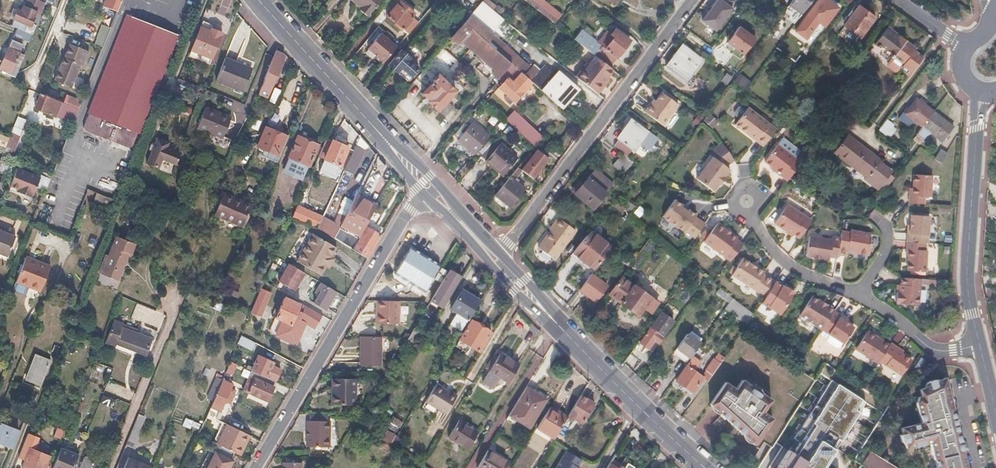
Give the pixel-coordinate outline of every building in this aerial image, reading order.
[(20,3),(14,17),(19,19),(28,23),(25,29),(33,32),(46,1),(46,0),(31,0),(29,6),(20,3)] [(103,4),(118,10),(122,0),(104,0),(103,4)] [(360,5),(358,7),(368,15),(380,0),(354,0),(360,5)] [(389,8),(385,13),(387,14),(386,16),(401,29),(402,27),(409,32),(418,22),(412,17),(415,13),(399,0),(396,4),(391,10),(389,8)] [(555,23),(563,14),(545,0),(526,0),(555,23)] [(702,20),(715,30),(731,7),(728,5),(731,0),(716,0),(702,20)] [(786,7),(798,16),(801,13),(811,0),(792,0),(786,7)] [(828,0),(819,0),(805,17),(795,29),(805,37),(815,25),(818,21),(824,25),(838,8),(828,0)] [(482,1),(471,14),(469,16),(490,34),(503,20),(482,1)] [(874,16),(859,4),(844,24),(859,36),(874,16)] [(471,14),(463,6),(454,16),(462,24),(464,22),(469,16),(471,14)] [(58,10),(50,7),(48,13),(55,16),(58,10)] [(178,34),(125,14),(87,113),(89,114),(83,127),(85,131),(132,149),(178,34)] [(462,24),(451,37),(459,43),(462,40),(481,56),(479,59),(484,63),(486,61),(489,63),(487,66),(499,77),(500,76),(504,80),(508,75),(515,67),(487,42),(464,22),(462,24)] [(103,35),(101,34),(98,40),(105,42),(111,27),(105,24),(104,27),(105,28),(104,31),(105,31),(103,35)] [(25,29),(17,26),(15,33),(30,39),(33,32),(25,29)] [(755,38),(740,26),(733,34),(731,32),(728,37),(730,39),(728,42),(744,54),(755,38)] [(892,29),(887,26),(874,43),(878,46),(880,43),(887,49),(899,33),(893,29),(892,29)] [(211,31),(200,27),(191,49),(212,57),(222,32),(212,28),(211,31)] [(582,30),(575,39),(590,51),(596,56),(609,67),(618,56),(619,57),(629,44),(629,39),(615,28),(612,31),(611,33),(608,32),(607,31),(598,42),(582,30)] [(383,61),(396,45),(380,32),(367,47),(383,61)] [(899,33),(887,49),(892,54),(891,55),(893,57),(889,62),(889,65),(895,69),(898,69),(908,76),(923,55),(913,48),(915,45),(899,33)] [(493,36),(487,42),(515,67),(523,75),(529,68),(493,36)] [(0,58),(0,67),(11,71),(10,74),(16,76),(22,60),(17,58),(23,42),(12,38),(4,60),(0,58)] [(64,57),(63,57),(55,79),(72,86),(81,62),(84,63),(89,50),(70,43),(64,57)] [(700,60),(682,45),(666,67),(683,81),(700,60)] [(284,53),(277,50),(259,92),(268,96),(284,56),(284,53)] [(410,57),(401,50),(388,64),(396,72),(400,67),(410,76),(418,68),(408,59),(410,57)] [(613,70),(609,67),(596,56),(577,78),(595,92),(613,70)] [(237,62),(226,57),(216,79),(243,90),(252,71),(236,64),(237,62)] [(848,63),(842,58),(836,65),(843,70),(848,63)] [(237,62),(236,64),(252,71),(253,69),(237,62)] [(515,67),(508,75),(504,80),(498,86),(508,94),(504,98),(511,103),(514,100),(515,101),(531,82),(523,75),(515,67)] [(577,89),(558,71),(540,90),(560,107),(577,89)] [(455,91),(438,75),(422,92),(430,100),(429,101),(438,110),(439,109),(448,99),(455,91)] [(65,102),(40,92),(35,107),(52,114),(55,106),(62,109),(65,102)] [(652,104),(650,102),(644,111),(660,123),(675,102),(661,92),(655,100),(652,104)] [(82,100),(68,95),(65,102),(79,108),(82,100)] [(917,98),(906,112),(921,124),(932,110),(917,98)] [(454,105),(448,99),(439,109),(446,115),(454,105)] [(65,102),(62,109),(70,112),(76,114),(79,108),(65,102)] [(214,110),(205,106),(197,126),(222,138),(230,120),(213,112),(214,110)] [(739,118),(735,123),(749,134),(751,132),(765,143),(777,128),(748,106),(746,109),(739,118)] [(739,118),(746,109),(742,107),(739,106),(735,112),(736,115),(739,118)] [(543,136),(513,109),(505,118),(536,145),(543,136)] [(214,110),(213,112),(230,120),(231,117),(214,110)] [(953,126),(933,111),(917,131),(924,137),(930,130),(942,139),(953,126)] [(76,114),(70,112),(65,123),(71,126),(76,114)] [(631,118),(628,115),(623,121),(627,123),(631,118)] [(631,118),(627,123),(617,137),(632,149),(637,142),(647,130),(631,118)] [(490,136),(473,121),(457,140),(475,154),(490,136)] [(289,136),(266,126),(258,145),(257,146),(259,147),(260,149),(260,150),(264,151),(262,154),(278,161),(289,136)] [(657,138),(647,130),(637,142),(647,150),(657,138)] [(751,132),(749,134),(764,145),(765,143),(751,132)] [(0,133),(0,144),(5,146),(9,136),(0,133)] [(303,180),(319,144),(317,143),(318,141),(300,133),(282,170),(303,180)] [(849,134),(835,151),(866,177),(865,178),(877,188),(881,183),(891,172),(892,169),(849,134)] [(149,148),(152,149),(147,162),(158,167),(162,157),(176,163),(180,151),(167,146),(169,140),(157,136),(154,144),(151,143),(149,148)] [(800,150),(783,137),(765,162),(771,166),(782,174),(780,177),(786,181),(789,178),(798,166),(806,156),(799,151),(800,150)] [(332,140),(327,138),(318,157),(324,160),(332,140)] [(333,139),(332,140),(324,160),(319,171),(335,177),(349,147),(346,146),(341,143),(342,140),(336,138),(335,140),(333,139)] [(709,154),(712,156),(695,178),(712,191),(717,185),(718,186),(725,177),(724,176),(729,170),(725,167),(726,165),(733,160),(720,142),(715,147),(709,154)] [(501,143),(486,161),(503,175),(518,157),(501,143)] [(364,150),(356,146),(344,170),(353,174),(364,150)] [(947,152),(940,148),(934,159),(940,163),(947,152)] [(538,149),(522,169),(523,170),(533,178),(548,157),(538,149)] [(622,151),(611,163),(621,171),(631,159),(622,151)] [(522,169),(519,166),(496,194),(510,206),(525,187),(518,181),(520,179),(517,177),(523,170),(522,169)] [(771,166),(770,168),(780,177),(782,174),(771,166)] [(40,176),(17,167),(10,184),(18,187),(23,189),(22,192),(31,195),(32,193),(33,193),(40,176)] [(576,190),(574,192),(590,206),(611,182),(595,168),(584,181),(576,190)] [(894,175),(891,172),(881,183),(885,186),(894,175)] [(918,173),(917,185),(916,193),(913,192),(912,201),(928,202),(929,195),(935,195),(936,174),(918,173)] [(572,186),(576,190),(584,181),(580,177),(572,186)] [(224,193),(223,196),(236,202),(237,199),(224,193)] [(236,202),(223,196),(215,214),(242,226),(252,205),(237,199),(236,202)] [(376,207),(355,196),(341,224),(360,235),(376,207)] [(675,196),(662,212),(683,230),(684,229),(693,236),(704,222),(695,215),(696,213),(689,206),(687,208),(681,204),(683,202),(675,196)] [(811,218),(786,201),(774,221),(792,233),(793,232),(799,236),(811,218)] [(295,212),(293,217),(316,230),(316,229),(319,223),(322,217),(298,204),(295,212)] [(911,215),(910,225),(909,233),(907,233),(907,241),(925,242),(928,242),(930,216),(911,215)] [(574,229),(558,218),(538,249),(554,260),(574,229)] [(716,219),(702,237),(729,258),(742,241),(738,237),(739,236),(730,230),(730,231),(724,227),(725,226),(716,219)] [(325,226),(319,223),(316,229),(322,232),(325,226)] [(330,229),(325,226),(322,232),(327,235),(330,229)] [(379,234),(367,227),(355,250),(367,256),(379,234)] [(337,233),(330,229),(327,235),(333,238),(335,234),(336,234),(337,233)] [(0,230),(0,253),(7,256),(15,236),(0,230)] [(588,230),(587,232),(572,252),(594,269),(610,247),(588,230)] [(849,232),(840,231),(839,239),(836,255),(845,256),(846,251),(847,249),(853,250),(852,252),(868,255),(871,242),(870,242),(871,234),(850,230),(849,232)] [(337,246),(313,231),(297,260),(321,274),(326,265),(332,255),(337,246)] [(336,234),(335,234),(333,238),(340,242),(343,236),(337,233),(336,234)] [(136,243),(116,235),(106,260),(103,259),(98,271),(118,279),(128,253),(131,254),(136,243)] [(353,242),(343,236),(340,242),(352,249),(354,245),(352,244),(353,242)] [(831,241),(808,237),(804,257),(828,261),(829,257),(835,259),(836,255),(839,239),(831,238),(831,241)] [(908,249),(908,256),(906,269),(925,271),(927,250),(924,250),(925,242),(907,241),(906,249),(908,249)] [(441,265),(412,248),(396,275),(424,292),(441,265)] [(336,257),(332,255),(326,265),(330,267),(336,257)] [(51,265),(26,256),(17,279),(27,284),(41,289),(51,265)] [(741,256),(730,272),(764,294),(773,281),(761,273),(763,270),(741,256)] [(294,290),(304,272),(289,263),(279,281),(294,290)] [(449,271),(441,267),(438,272),(445,276),(449,271)] [(449,271),(445,276),(431,299),(439,304),(457,274),(449,270),(449,271)] [(396,275),(392,281),(421,297),(424,292),(396,275)] [(606,286),(591,275),(579,291),(595,302),(606,286)] [(656,301),(621,277),(609,295),(639,315),(644,308),(649,311),(656,301)] [(902,277),(902,285),(901,293),(898,293),(897,303),(919,305),(921,278),(902,277)] [(27,284),(17,279),(13,289),(24,293),(27,284)] [(783,288),(773,281),(764,294),(760,300),(778,312),(792,291),(785,285),(783,288)] [(316,289),(320,291),(313,302),(325,309),(336,291),(320,282),(316,289)] [(717,284),(713,291),(726,301),(730,295),(717,284)] [(271,292),(261,288),(255,304),(264,308),(271,292)] [(461,289),(450,307),(458,311),(450,324),(461,331),(480,300),(461,289)] [(818,298),(811,294),(798,314),(819,328),(832,309),(833,308),(825,303),(826,301),(818,297),(818,298)] [(278,307),(275,313),(274,315),(281,318),(274,333),(294,342),(301,327),(297,325),(300,320),(304,322),(315,328),(322,315),(307,305),(304,312),(296,308),(299,302),(284,295),(278,307)] [(400,301),(378,300),(377,324),(400,325),(400,301)] [(264,308),(255,304),(252,311),(261,315),(264,308)] [(674,313),(663,306),(643,337),(654,344),(674,313)] [(838,313),(832,309),(819,328),(841,342),(852,326),(843,320),(836,316),(838,313)] [(491,331),(471,319),(459,338),(480,350),(491,331)] [(122,323),(114,320),(105,342),(142,358),(151,338),(131,330),(121,326),(122,323)] [(421,330),(415,326),(410,335),(416,339),(421,330)] [(888,343),(865,329),(854,346),(876,361),(878,359),(888,343)] [(699,341),(686,332),(676,347),(690,356),(699,341)] [(255,342),(241,335),(238,343),(252,350),(255,342)] [(382,336),(361,335),(360,368),(381,368),(382,336)] [(889,341),(888,343),(878,359),(897,372),(907,356),(900,352),(894,348),(896,345),(889,341)] [(724,354),(718,350),(701,374),(702,375),(708,379),(724,354)] [(518,364),(498,352),(487,370),(506,383),(518,364)] [(701,360),(693,354),(676,380),(692,391),(702,375),(701,374),(694,370),(701,360)] [(257,355),(251,370),(267,377),(267,376),(274,379),(279,368),(270,364),(269,367),(262,365),(265,358),(257,355)] [(927,360),(920,355),(914,366),(920,370),(927,360)] [(230,360),(226,371),(231,373),(236,363),(230,360)] [(47,366),(33,361),(25,379),(37,384),(39,378),(42,379),(47,366)] [(267,377),(251,370),(243,390),(266,400),(275,381),(267,377)] [(122,375),(120,380),(128,383),(126,388),(134,391),(138,382),(122,375)] [(222,378),(217,376),(214,384),(219,386),(222,378)] [(929,441),(933,458),(934,459),(936,466),(934,467),(963,467),(963,466),(966,466),(956,423),(952,424),(951,418),(954,418),(951,403),(949,403),(948,398),(950,397),(944,376),(935,380),(934,378),(927,380),(928,384),(919,388),(920,395),(917,396),(915,402),(920,421),(900,426),(902,433),(899,433),(901,441),(903,441),(905,447),(929,441)] [(232,383),(222,378),(219,386),(213,400),(210,406),(220,411),(222,408),(223,404),(225,399),(230,401),(234,393),(230,388),(232,383)] [(332,388),(334,388),(334,404),(355,404),(356,379),(332,379),(332,388)] [(724,382),(708,404),(720,415),(721,414),(725,417),(724,419),(753,444),(771,418),(761,411),(770,399),(740,379),(734,389),(724,382)] [(219,386),(214,384),(207,398),(213,400),(219,386)] [(455,396),(436,384),(426,402),(445,414),(455,396)] [(867,403),(836,385),(795,456),(788,452),(779,467),(829,467),(867,403)] [(545,399),(524,386),(510,410),(531,423),(545,399)] [(593,403),(580,394),(567,416),(556,433),(562,437),(565,433),(567,435),(577,419),(581,422),(584,417),(586,418),(592,410),(589,408),(593,403)] [(39,401),(33,398),(31,404),(37,406),(39,401)] [(558,414),(549,408),(537,428),(553,438),(556,433),(567,416),(560,412),(558,414)] [(143,416),(137,414),(135,420),(141,422),(143,416)] [(310,422),(308,422),(307,448),(331,448),(331,422),(329,422),(329,414),(310,414),(310,422)] [(358,420),(356,423),(367,431),(371,423),(360,417),(358,420)] [(141,422),(135,420),(127,439),(134,442),(142,423),(141,422)] [(476,432),(457,420),(447,437),(466,448),(476,432)] [(0,423),(0,443),(11,448),(18,430),(0,423)] [(250,435),(227,423),(218,444),(219,444),(224,447),(235,453),(240,455),(250,435)] [(396,437),(385,431),(380,439),(388,443),(391,445),(396,437)] [(47,435),(39,453),(29,449),(22,466),(27,467),(44,467),(49,458),(52,459),(59,440),(47,435)] [(219,444),(208,467),(214,467),(224,447),(219,444)] [(862,446),(854,459),(867,467),(898,467),(862,446)] [(224,447),(214,467),(232,467),(231,467),(235,459),(232,458),(235,453),(224,447)] [(487,450),(477,467),(504,467),(508,462),(487,450)] [(566,451),(555,467),(574,467),(575,466),(576,467),(580,460),(568,453),(566,451)] [(72,453),(66,467),(73,467),(78,455),(72,453)] [(83,456),(79,467),(87,467),(91,459),(83,456)] [(153,459),(145,457),(143,464),(150,466),(153,459)] [(128,458),(124,467),(149,467),(150,466),(143,464),(128,458)]
